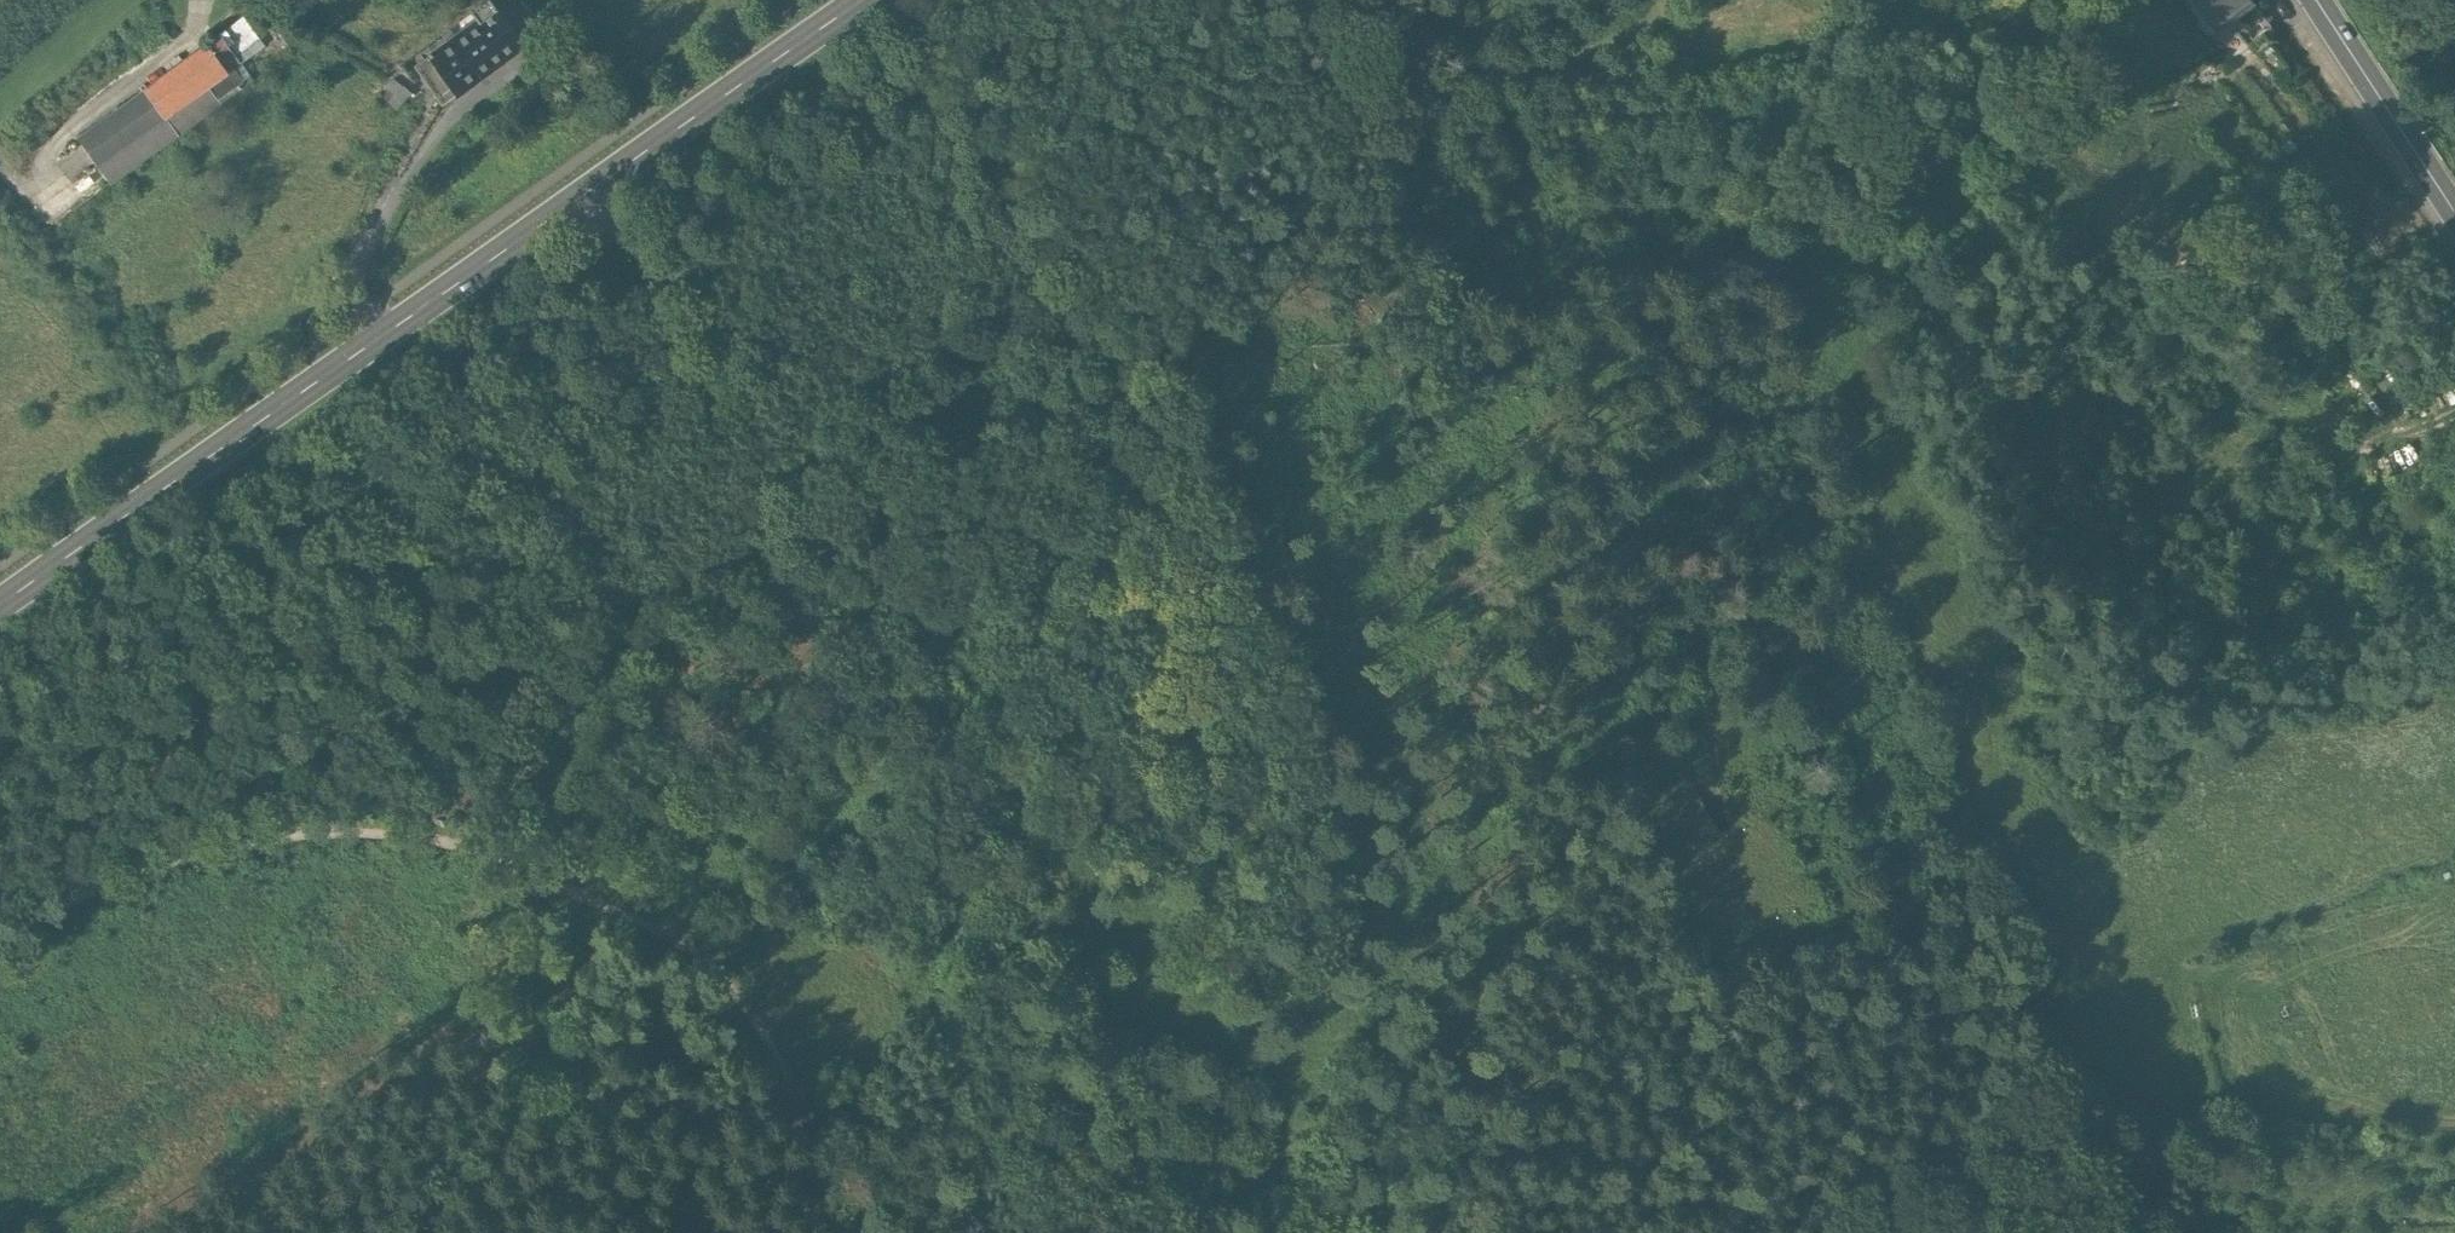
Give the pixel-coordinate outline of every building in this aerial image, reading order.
[(413,63),(442,102),(521,45),(488,0),(486,0),(472,11),(476,17),(413,63)] [(2214,30),(2255,0),(2192,0),(2214,30)] [(267,48),(244,16),(78,136),(111,182),(222,101),(219,97),(244,79),(241,76),(247,71),(243,65),(267,48)] [(409,93),(393,79),(387,87),(394,93),(387,100),(396,108),(409,93)]
